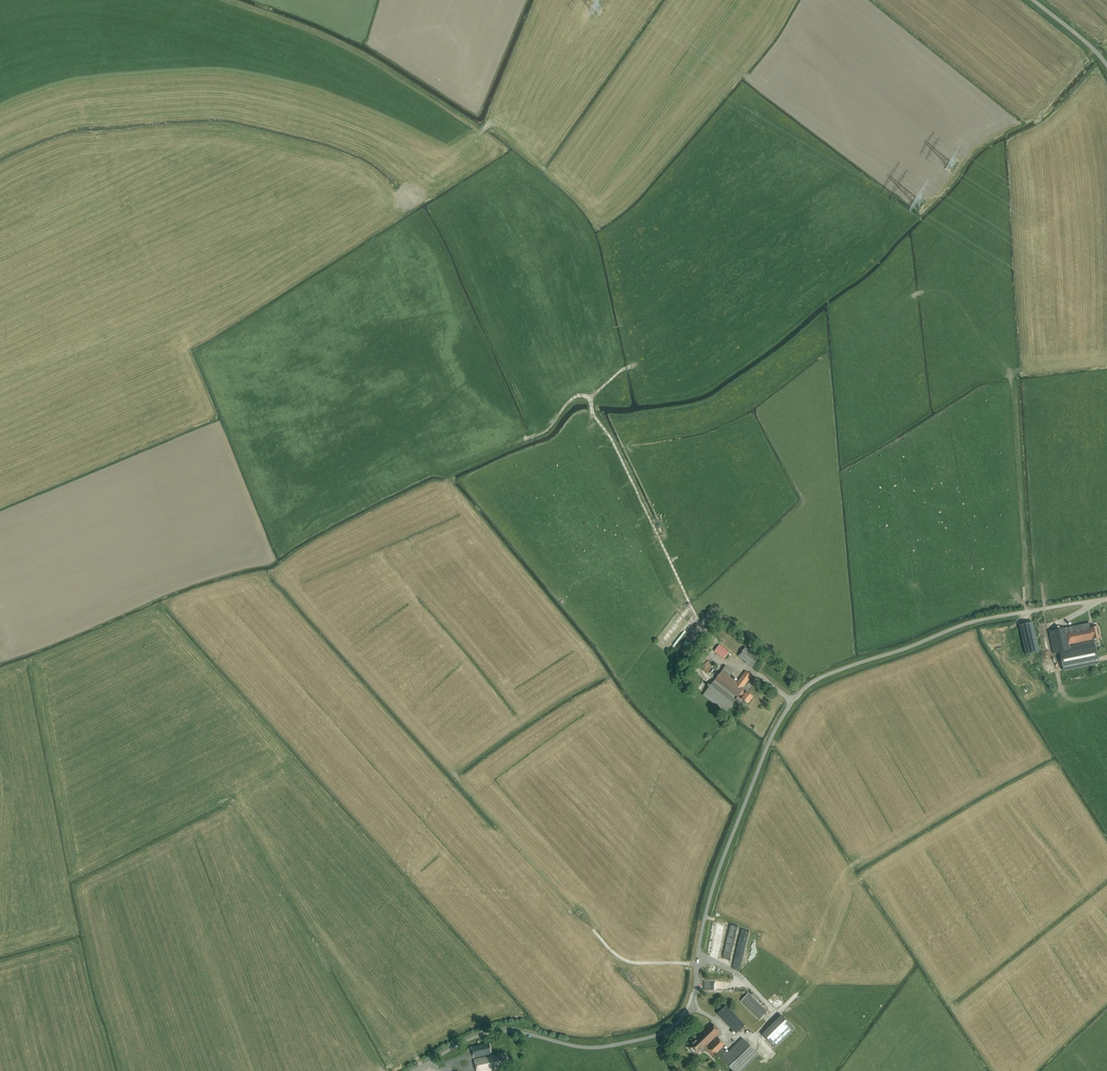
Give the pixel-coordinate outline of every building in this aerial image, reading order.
[(688,621),(670,644),(673,647),(691,624),(688,621)] [(1039,652),(1032,622),(1019,625),(1026,655),(1039,652)] [(1047,623),(1039,624),(1040,634),(1048,633),(1047,623)] [(1059,652),(1063,671),(1098,664),(1093,640),(1100,638),(1098,627),(1091,628),(1090,623),(1049,632),(1053,654),(1059,652)] [(715,652),(724,659),(729,652),(720,645),(715,652)] [(738,656),(753,667),(759,658),(745,648),(738,656)] [(712,667),(714,665),(707,660),(700,668),(710,676),(715,670),(712,667)] [(729,677),(733,672),(725,666),(715,680),(738,697),(740,695),(743,697),(741,699),(748,704),(753,697),(747,692),(746,693),(743,691),(745,689),(743,687),(752,676),(746,671),(737,683),(729,677)] [(703,696),(726,713),(736,700),(713,683),(703,696)] [(766,1012),(748,994),(741,1002),(759,1020),(766,1012)] [(745,1025),(726,1006),(717,1014),(736,1034),(745,1025)] [(794,1028),(783,1016),(763,1036),(774,1048),(794,1028)] [(722,1049),(725,1046),(717,1038),(708,1048),(706,1046),(720,1033),(711,1024),(696,1039),(697,1040),(688,1048),(695,1055),(703,1048),(713,1058),(717,1054),(733,1070),(742,1070),(759,1055),(742,1038),(727,1054),(722,1049)] [(476,1070),(487,1070),(509,1066),(506,1053),(492,1056),(489,1044),(471,1048),(474,1058),(489,1055),(489,1057),(474,1060),(476,1070)] [(763,1047),(771,1055),(775,1052),(767,1044),(763,1047)]
